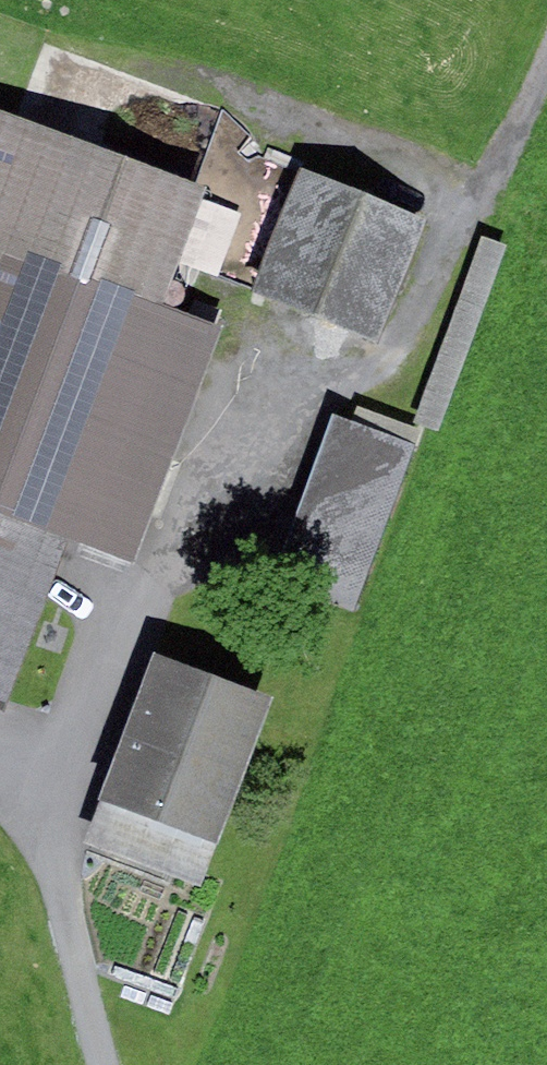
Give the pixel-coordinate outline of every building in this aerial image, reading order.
[(218,326),(159,304),(177,258),(200,196),(203,188),(0,110),(0,696),(1,696),(67,524),(133,549),(218,326)] [(426,217),(301,167),(253,287),(378,337),(426,217)] [(241,212),(200,196),(177,258),(218,273),(241,212)] [(508,244),(482,235),(413,420),(439,430),(508,244)] [(171,283),(169,285),(167,288),(166,291),(167,295),(168,298),(171,301),(174,302),(178,303),(182,302),(185,300),(187,297),(188,293),(188,290),(187,287),(184,284),(182,282),(178,281),(175,281),(171,283)] [(417,441),(333,412),(275,580),(359,609),(417,441)] [(276,694),(155,648),(83,839),(204,885),(276,694)]
